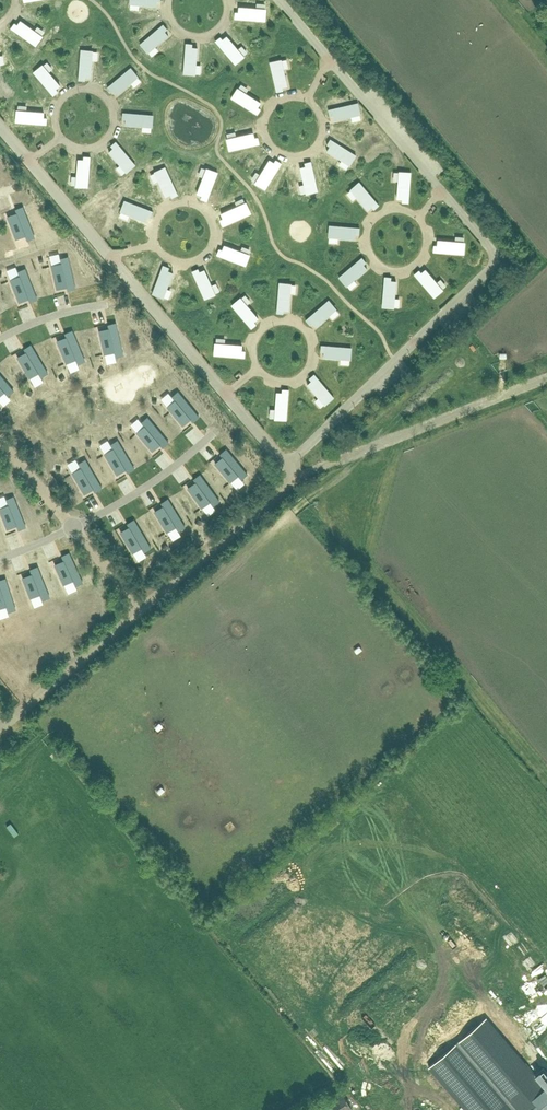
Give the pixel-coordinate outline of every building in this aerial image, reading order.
[(265,21),(266,11),(255,10),(255,8),(239,7),(239,12),(236,12),(235,19),(265,21)] [(36,46),(42,37),(33,31),(34,29),(21,20),(18,25),(15,23),(11,28),(36,46)] [(140,44),(147,52),(155,44),(157,46),(168,36),(165,32),(167,29),(163,24),(140,44)] [(235,64),(243,58),(236,49),(237,48),(227,36),(223,40),(220,37),(216,41),(235,64)] [(183,74),(194,75),(195,63),(196,64),(198,48),(192,48),(192,44),(186,44),(183,74)] [(92,62),(90,62),(91,51),(81,50),(79,80),(85,80),(85,77),(91,77),(92,62)] [(284,71),(282,71),(280,60),(270,62),(276,92),(283,90),(282,87),(287,86),(284,71)] [(50,73),(49,74),(42,66),(34,73),(53,96),(58,91),(56,89),(60,85),(50,73)] [(130,84),(129,83),(137,76),(131,68),(108,87),(112,92),(114,90),(118,94),(130,84)] [(247,94),(246,95),(237,89),(231,98),(257,114),(260,109),(257,107),(260,102),(247,94)] [(349,117),(349,115),(360,113),(358,103),(328,110),(330,116),(333,115),(334,121),(349,117)] [(28,111),(28,113),(17,112),(16,122),(46,125),(46,118),(43,118),(44,113),(28,111)] [(141,126),(141,125),(152,126),(153,115),(123,113),(122,119),(126,120),(125,125),(141,126)] [(238,137),(238,138),(227,141),(230,151),(259,144),(257,138),(254,138),(253,133),(238,137)] [(340,159),(341,158),(350,164),(356,155),(330,139),(327,144),(330,146),(327,151),(340,159)] [(119,164),(120,163),(127,171),(135,165),(116,142),(111,146),(113,148),(109,152),(119,164)] [(77,175),(78,175),(78,186),(88,187),(90,157),(84,157),(83,160),(78,159),(77,175)] [(261,174),(262,174),(256,184),(265,189),(281,164),(276,161),(274,163),(269,160),(261,174)] [(304,183),(305,182),(307,193),(318,191),(311,162),(305,163),(306,166),(300,167),(304,183)] [(165,167),(156,172),(161,182),(159,182),(166,196),(171,194),(172,197),(178,194),(165,167)] [(218,173),(208,169),(204,179),(203,179),(197,193),(202,195),(201,198),(207,201),(218,173)] [(411,173),(401,172),(400,183),(398,183),(397,199),(403,199),(402,202),(409,203),(411,173)] [(359,182),(352,189),(359,197),(358,198),(368,210),(372,206),(374,209),(379,205),(359,182)] [(28,199),(22,203),(29,213),(35,209),(28,199)] [(124,201),(121,211),(131,214),(131,216),(145,221),(147,216),(150,217),(153,211),(124,201)] [(247,206),(246,204),(236,208),(236,207),(221,213),(224,218),(221,220),(223,226),(251,213),(247,206)] [(17,215),(8,219),(16,238),(19,236),(20,238),(25,235),(27,240),(34,237),(22,206),(15,209),(17,215)] [(41,211),(33,217),(41,227),(49,221),(41,211)] [(330,225),(329,236),(340,237),(340,238),(355,240),(356,234),(359,235),(360,228),(330,225)] [(460,229),(472,244),(476,241),(465,226),(460,229)] [(53,229),(41,240),(49,248),(61,237),(53,229)] [(462,254),(463,243),(451,242),(452,241),(436,239),(436,245),(432,245),(432,251),(462,254)] [(245,266),(249,256),(239,252),(239,251),(225,245),(223,250),(220,249),(217,255),(245,266)] [(438,269),(441,265),(432,256),(428,260),(438,269)] [(61,264),(52,266),(57,287),(60,286),(61,287),(66,286),(67,291),(75,289),(68,257),(60,259),(61,264)] [(339,277),(346,285),(354,277),(355,279),(367,268),(364,264),(366,262),(362,257),(339,277)] [(153,294),(162,298),(166,287),(168,288),(173,273),(168,271),(169,268),(163,266),(153,294)] [(20,277),(11,280),(19,301),(22,299),(23,300),(28,298),(30,302),(37,299),(25,269),(18,272),(20,277)] [(204,299),(214,295),(209,285),(211,284),(204,270),(199,272),(198,269),(192,271),(204,299)] [(435,298),(443,291),(435,282),(437,281),(426,270),(422,273),(420,271),(415,275),(435,298)] [(91,291),(97,280),(90,276),(84,287),(91,291)] [(382,307),(393,308),(394,297),(395,297),(396,281),(391,281),(391,278),(385,277),(382,307)] [(290,295),(289,294),(290,283),(279,282),(277,312),(283,313),(283,310),(289,310),(290,295)] [(401,285),(397,288),(408,304),(412,300),(401,285)] [(109,295),(103,286),(94,292),(100,301),(109,295)] [(67,291),(59,299),(69,309),(77,301),(67,291)] [(248,306),(247,307),(240,299),(232,305),(251,328),(256,324),(254,321),(258,318),(248,306)] [(328,317),(327,316),(335,308),(329,300),(306,320),(310,325),(313,323),(316,327),(328,317)] [(116,303),(113,307),(120,314),(124,311),(116,303)] [(108,330),(99,332),(104,354),(108,353),(108,354),(114,353),(115,357),(123,355),(115,323),(107,325),(108,330)] [(122,327),(125,338),(138,335),(135,323),(122,327)] [(66,338),(57,342),(66,363),(69,361),(70,362),(75,360),(77,364),(84,361),(72,330),(64,333),(66,338)] [(91,332),(83,338),(91,348),(99,341),(91,332)] [(226,344),(226,346),(215,345),(214,355),(244,357),(245,351),(241,351),(242,345),(226,344)] [(26,353),(18,358),(29,377),(32,375),(33,376),(38,373),(40,377),(47,373),(30,345),(24,349),(26,353)] [(339,359),(339,357),(350,358),(351,348),(321,345),(321,352),(324,352),(324,358),(339,359)] [(375,355),(370,360),(382,373),(387,368),(375,355)] [(80,379),(85,374),(78,367),(73,372),(80,379)] [(317,396),(318,394),(325,403),(333,396),(314,373),(309,378),(311,380),(307,384),(317,396)] [(4,392),(7,396),(13,390),(0,375),(0,396),(4,392)] [(67,379),(61,383),(70,396),(77,392),(67,379)] [(27,386),(34,397),(38,394),(31,383),(27,386)] [(136,394),(142,389),(137,384),(131,389),(136,394)] [(275,407),(277,407),(276,418),(286,419),(288,389),(282,388),(282,392),(276,391),(275,407)] [(175,400),(167,406),(182,424),(185,421),(186,422),(191,418),(193,421),(199,416),(177,391),(171,396),(175,400)] [(55,394),(45,399),(51,412),(61,407),(55,394)] [(117,405),(124,401),(121,396),(114,400),(117,405)] [(102,422),(109,414),(103,408),(96,417),(102,422)] [(144,426),(137,432),(152,450),(155,447),(156,448),(160,444),(163,447),(169,441),(147,416),(141,422),(144,426)] [(17,427),(22,436),(29,432),(24,423),(17,427)] [(39,453),(45,447),(38,438),(31,445),(39,453)] [(68,452),(74,443),(69,439),(62,448),(68,452)] [(113,449),(105,454),(116,473),(119,471),(120,472),(125,469),(127,472),(134,468),(117,439),(110,444),(113,449)] [(223,458),(216,464),(230,481),(233,479),(234,480),(238,476),(241,480),(247,475),(226,449),(220,454),(223,458)] [(176,458),(180,463),(189,454),(185,450),(176,458)] [(81,468),(73,473),(83,492),(87,490),(87,491),(93,488),(95,491),(102,487),(85,459),(78,463),(81,468)] [(196,483),(188,489),(202,507),(205,505),(206,506),(210,502),(213,506),(220,501),(199,474),(193,479),(196,483)] [(0,508),(0,510),(7,527),(11,526),(11,527),(16,525),(18,529),(26,526),(13,496),(6,499),(8,504),(0,508)] [(163,507),(155,512),(166,531),(170,529),(175,526),(178,530),(184,526),(167,498),(161,502),(163,507)] [(130,529),(122,534),(133,551),(136,549),(136,550),(142,547),(144,552),(151,547),(134,519),(127,523),(130,529)] [(126,545),(119,548),(122,555),(129,551),(126,545)] [(64,561),(55,565),(64,584),(67,583),(68,584),(73,581),(75,586),(82,582),(69,552),(61,556),(64,561)] [(32,575),(23,578),(31,598),(34,596),(34,597),(40,595),(42,600),(49,597),(37,566),(30,569),(32,575)] [(0,609),(6,607),(7,612),(15,609),(5,578),(0,579),(0,608),(0,609)] [(45,599),(34,607),(38,613),(49,606),(45,599)] [(25,684),(16,691),(20,696),(29,689),(25,684)] [(427,1067),(459,1103),(465,1109),(546,1109),(546,1074),(540,1066),(532,1073),(515,1054),(484,1018),(427,1067)] [(342,1094),(320,1107),(322,1109),(349,1109),(351,1109),(342,1094)]
